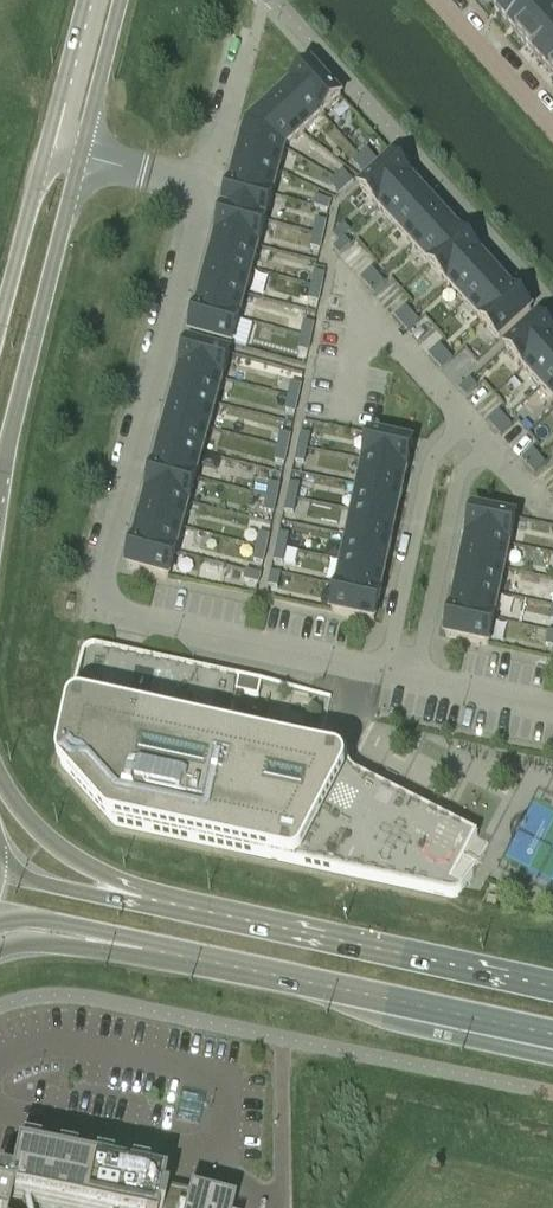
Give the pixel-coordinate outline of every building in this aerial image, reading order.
[(492,6),(508,24),(509,25),(537,0),(499,0),(492,6)] [(507,25),(525,45),(552,20),(552,0),(537,0),(509,25),(508,24),(507,25)] [(525,45),(542,64),(552,55),(552,20),(525,45)] [(542,64),(552,77),(552,55),(542,64)] [(312,67),(292,85),(321,117),(341,99),(312,67)] [(292,85),(273,102),(303,134),(321,117),(292,85)] [(273,102),(247,126),(285,150),(303,134),(273,102)] [(247,126),(237,161),(279,173),(285,150),(247,126)] [(368,151),(361,157),(370,168),(377,161),(368,151)] [(361,157),(354,163),(363,174),(370,168),(361,157)] [(392,159),(360,188),(378,208),(410,179),(392,159)] [(237,161),(231,186),(272,197),(279,173),(237,161)] [(343,173),(336,179),(346,190),(353,183),(343,173)] [(336,179),(329,185),(339,196),(346,190),(336,179)] [(410,179),(378,208),(395,227),(427,198),(410,179)] [(231,186),(224,211),(266,222),(272,197),(231,186)] [(317,198),(314,208),(328,211),(331,202),(317,198)] [(427,198),(395,227),(413,246),(444,217),(427,198)] [(224,211),(217,235),(259,247),(266,222),(224,211)] [(444,217),(413,246),(430,265),(462,236),(444,217)] [(317,221),(314,235),(323,236),(326,223),(317,221)] [(344,226),(333,236),(340,243),(344,239),(350,233),(344,226)] [(217,235),(211,260),(252,271),(259,247),(217,235)] [(314,235),(311,248),(320,250),(323,236),(314,235)] [(462,236),(430,265),(447,284),(479,255),(462,236)] [(344,239),(333,249),(340,256),(350,246),(344,239)] [(479,255),(447,284),(464,303),(496,274),(479,255)] [(211,260),(204,285),(246,296),(252,271),(211,260)] [(372,270),(361,280),(367,287),(378,277),(372,270)] [(315,273),(312,287),(321,289),(324,275),(315,273)] [(496,274),(464,303),(481,322),(513,292),(496,274)] [(378,277),(367,287),(373,294),(384,285),(378,277)] [(204,285),(197,309),(239,321),(246,296),(204,285)] [(312,287),(309,301),(319,303),(321,289),(312,287)] [(513,292),(481,322),(499,341),(531,312),(513,292)] [(197,309),(190,335),(232,346),(232,345),(247,349),(253,325),(239,321),(197,309)] [(406,309),(395,318),(401,325),(412,316),(406,309)] [(412,316),(401,325),(408,332),(418,323),(412,316)] [(506,348),(524,368),(552,342),(552,336),(538,319),(506,348)] [(304,323),(302,337),(311,339),(314,325),(304,323)] [(302,337),(299,351),(308,353),(311,339),(302,337)] [(524,368),(541,387),(552,376),(552,342),(524,368)] [(188,344),(181,369),(223,381),(230,355),(188,344)] [(439,347),(429,356),(435,363),(446,354),(439,347)] [(446,354),(435,363),(441,370),(452,361),(446,354)] [(181,369),(174,394),(216,405),(223,381),(181,369)] [(541,387),(552,400),(552,376),(541,387)] [(470,381),(460,390),(466,398),(477,388),(470,381)] [(292,384),(289,398),(298,400),(301,386),(292,384)] [(174,394),(168,419),(209,430),(216,405),(174,394)] [(289,398),(286,412),(295,414),(298,400),(289,398)] [(498,413),(488,422),(494,429),(505,420),(498,413)] [(168,419),(161,443),(203,455),(209,430),(168,419)] [(505,420),(494,429),(501,437),(511,427),(505,420)] [(281,434),(278,448),(287,450),(290,436),(281,434)] [(301,434),(298,448),(307,450),(310,436),(301,434)] [(370,436),(364,462),(407,471),(412,445),(370,436)] [(161,443),(154,468),(196,479),(203,455),(161,443)] [(278,448),(275,462),(284,464),(287,450),(278,448)] [(298,448),(295,462),(304,464),(307,450),(298,448)] [(533,451),(522,461),(528,468),(539,458),(533,451)] [(539,458),(528,468),(535,475),(545,465),(539,458)] [(364,462),(359,487),(401,496),(407,471),(364,462)] [(154,468),(148,493),(189,504),(196,479),(154,468)] [(270,484),(267,498),(277,500),(280,486),(270,484)] [(290,484),(287,498),(297,500),(300,486),(290,484)] [(359,487),(354,512),(396,521),(401,496),(359,487)] [(148,493),(141,517),(183,529),(189,504),(148,493)] [(267,498),(264,512),(274,514),(277,500),(267,498)] [(287,498),(284,512),(293,514),(297,500),(287,498)] [(473,510),(468,536),(510,545),(516,519),(473,510)] [(354,512),(348,537),(391,546),(396,521),(354,512)] [(141,517),(134,542),(176,553),(183,529),(141,517)] [(260,534),(257,548),(266,550),(269,536),(260,534)] [(280,534),(276,548),(286,550),(289,536),(280,534)] [(468,536),(462,561),(505,570),(510,545),(468,536)] [(348,537),(343,562),(385,571),(391,546),(348,537)] [(134,542),(127,568),(169,579),(176,553),(134,542)] [(257,548),(254,562),(263,564),(266,550),(257,548)] [(276,548),(273,562),(283,564),(286,550),(276,548)] [(462,561),(457,586),(499,595),(505,570),(462,561)] [(343,562),(338,587),(380,596),(385,571),(343,562)] [(247,572),(245,582),(259,585),(261,575),(247,572)] [(271,573),(268,587),(278,589),(281,575),(271,573)] [(457,586),(452,611),(494,620),(499,595),(457,586)] [(338,587),(332,613),(374,622),(380,596),(338,587)] [(452,611),(446,637),(488,646),(494,620),(452,611)] [(61,759),(61,761),(61,764),(61,766),(62,768),(63,770),(65,771),(114,826),(114,827),(115,827),(116,828),(118,828),(450,899),(452,899),(454,899),(457,898),(459,897),(461,896),(462,894),(463,892),(488,843),(478,838),(463,830),(462,829),(449,823),(350,772),(348,771),(330,762),(277,735),(230,724),(236,693),(259,698),(262,682),(98,647),(96,647),(93,647),(91,648),(89,649),(87,651),(85,653),(84,655),(83,657),(61,759)] [(226,1206),(204,1200),(196,1198),(115,1181),(33,1164),(14,1160),(8,1188),(0,1186),(0,1207),(226,1207),(226,1206)]
